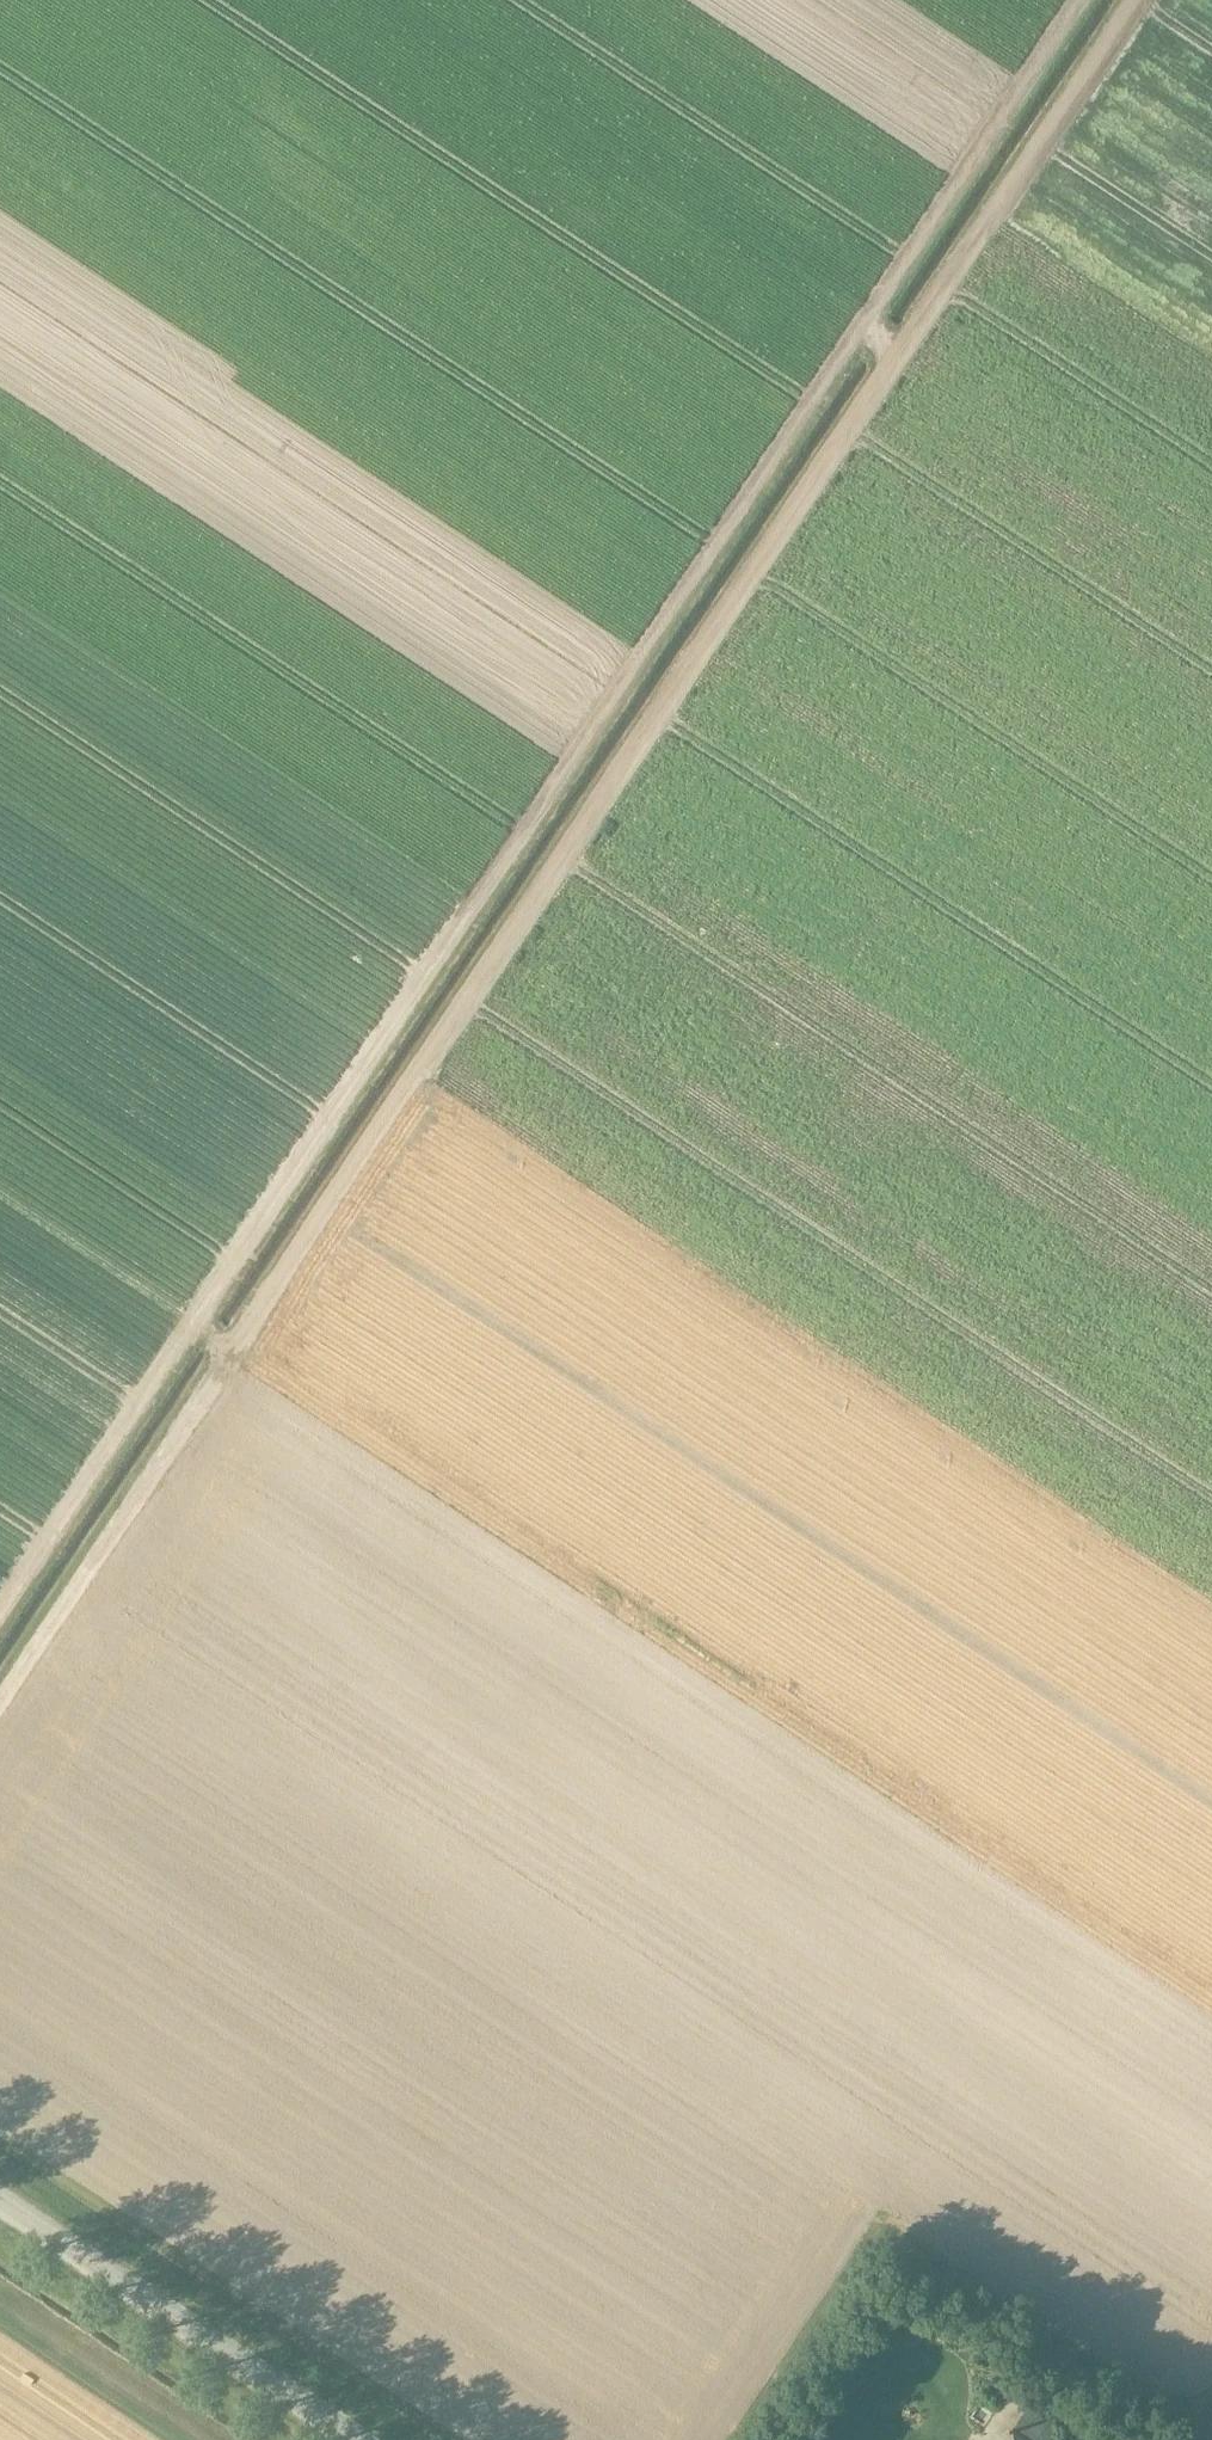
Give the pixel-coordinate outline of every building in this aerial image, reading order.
[(1012,2429),(1005,2439),(1029,2439),(1012,2429)]
